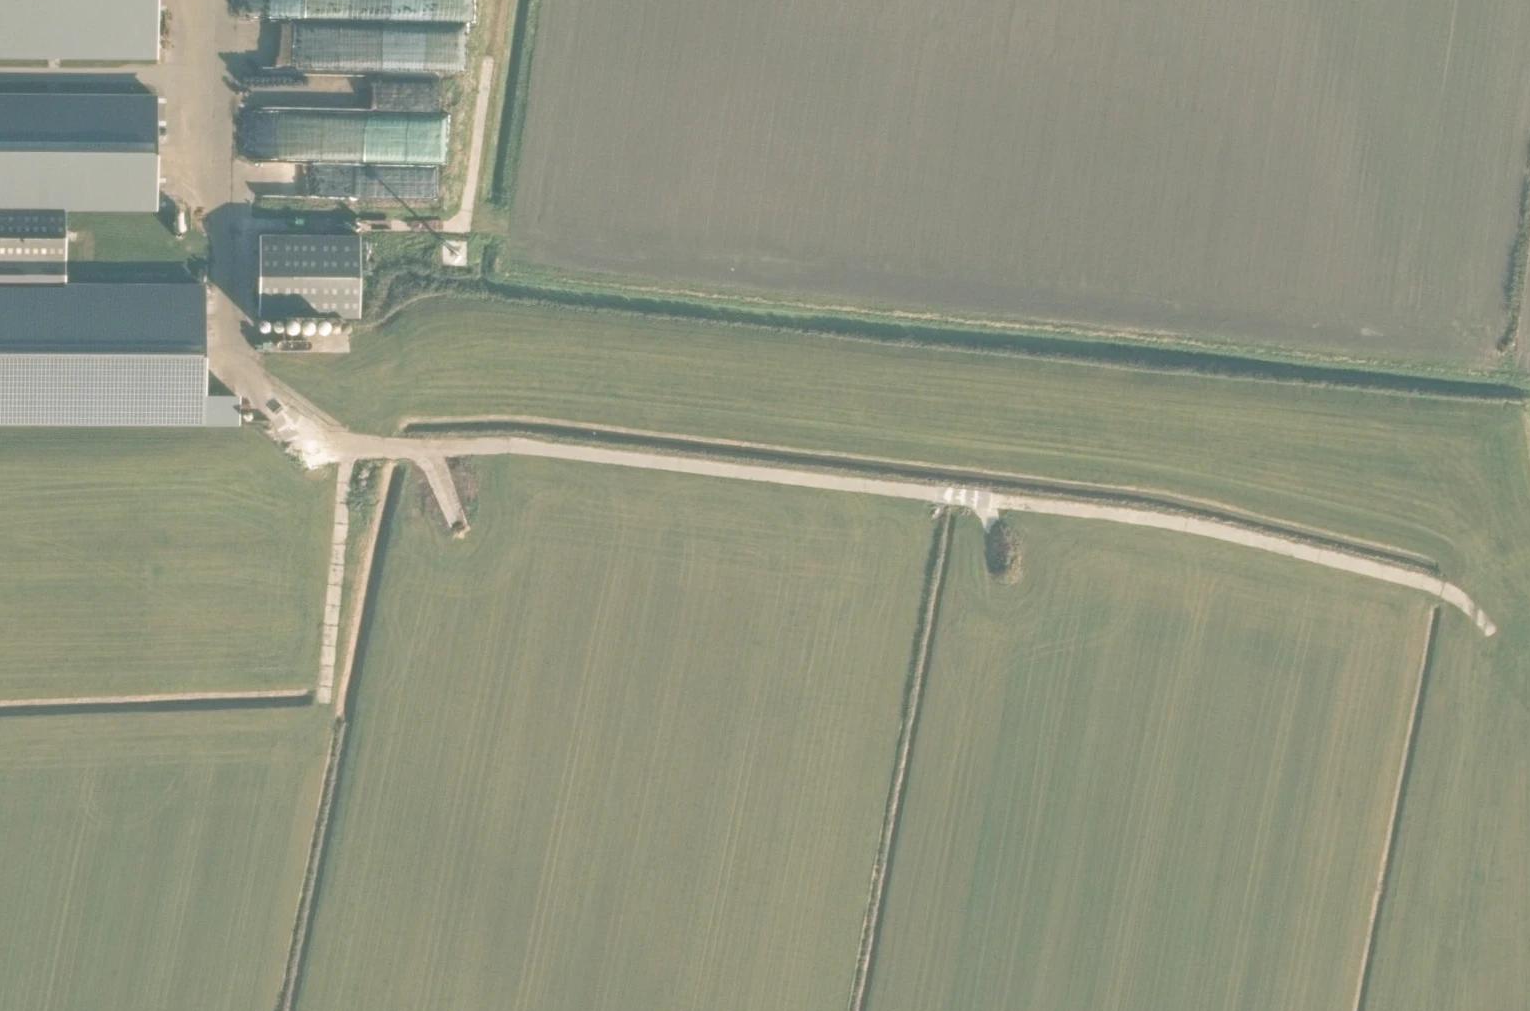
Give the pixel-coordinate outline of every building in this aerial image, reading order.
[(228,66),(228,0),(0,0),(0,65),(228,66)] [(67,212),(157,213),(157,96),(0,95),(0,424),(206,424),(207,282),(67,282),(67,212)] [(260,314),(360,316),(361,234),(261,233),(260,314)]
